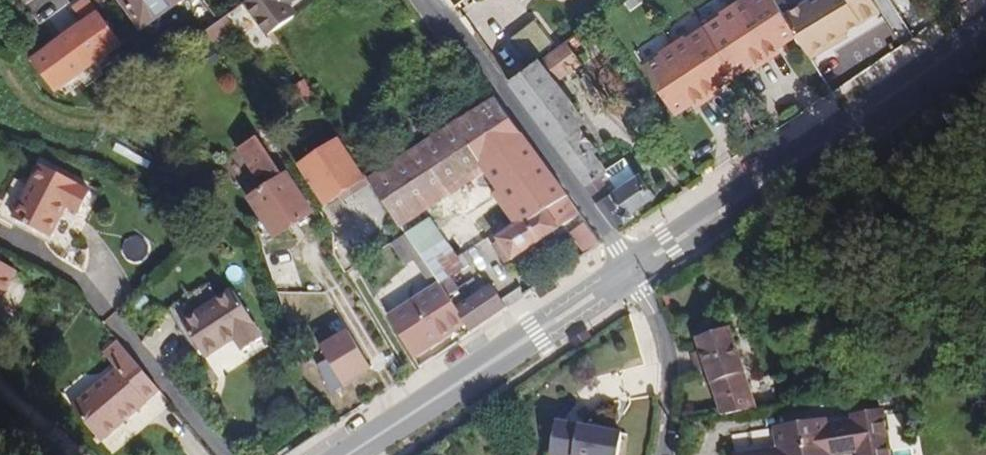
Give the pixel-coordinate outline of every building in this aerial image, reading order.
[(121,43),(90,0),(85,0),(73,9),(84,24),(31,63),(73,78),(75,77),(121,43)] [(181,0),(122,0),(146,34),(158,25),(154,19),(181,0)] [(220,21),(205,0),(193,9),(197,15),(193,17),(204,33),(205,32),(220,21)] [(291,0),(249,0),(243,4),(267,37),(269,36),(274,32),(294,17),(285,5),(291,0)] [(298,0),(291,0),(285,5),(294,17),(298,15),(291,5),(298,0)] [(720,6),(722,11),(680,36),(678,32),(652,47),(654,51),(636,62),(666,112),(684,102),(687,106),(713,90),(710,86),(752,61),(755,65),(781,49),(778,45),(797,34),(785,13),(777,0),(731,0),(720,6)] [(785,13),(797,34),(810,56),(849,33),(847,30),(880,10),(874,0),(808,0),(785,13)] [(213,44),(234,29),(226,17),(220,21),(205,32),(213,44)] [(275,46),(281,42),(274,32),(269,36),(275,46)] [(584,63),(567,40),(510,82),(534,115),(577,172),(585,184),(605,170),(603,168),(605,166),(593,151),(595,149),(577,125),(584,120),(569,100),(571,98),(559,81),(584,63)] [(189,58),(197,70),(210,62),(201,50),(189,58)] [(65,96),(85,81),(80,81),(75,77),(73,78),(31,63),(54,92),(65,96)] [(316,98),(305,80),(295,87),(300,94),(301,93),(308,103),(316,98)] [(399,225),(485,170),(528,142),(496,99),(370,181),(371,182),(399,225)] [(313,212),(288,175),(283,177),(257,137),(238,149),(256,177),(264,172),(272,185),(249,199),(275,237),(313,212)] [(340,195),(365,178),(364,177),(340,141),(301,166),(325,204),(340,195)] [(504,264),(580,214),(528,142),(485,170),(499,191),(522,223),(515,228),(497,240),(498,242),(491,246),(504,264)] [(49,237),(66,205),(80,213),(90,193),(76,186),(77,184),(41,165),(14,218),(49,237)] [(585,184),(600,205),(620,191),(605,170),(585,184)] [(629,211),(653,193),(641,175),(620,191),(600,205),(615,224),(625,217),(627,220),(633,216),(629,211)] [(344,200),(371,182),(370,181),(367,177),(366,176),(364,177),(365,178),(340,195),(344,200)] [(522,223),(499,191),(493,196),(515,228),(522,223)] [(448,246),(430,220),(405,234),(406,235),(421,256),(424,261),(448,246)] [(603,244),(587,222),(574,231),(590,253),(603,244)] [(749,223),(733,233),(738,240),(754,230),(749,223)] [(406,235),(405,234),(392,243),(408,265),(414,261),(421,256),(406,235)] [(448,278),(469,265),(462,254),(456,258),(448,246),(424,261),(440,284),(448,278)] [(440,284),(424,261),(421,256),(414,261),(434,289),(440,284)] [(17,271),(0,262),(0,301),(17,271)] [(456,291),(448,278),(440,284),(449,297),(456,291)] [(212,379),(267,345),(255,325),(256,324),(234,291),(220,300),(210,284),(169,310),(212,379)] [(465,320),(457,308),(449,297),(440,284),(434,289),(389,318),(414,358),(465,324),(463,321),(465,320)] [(472,331),(507,308),(492,285),(457,308),(465,320),(463,321),(465,324),(471,332),(472,331)] [(723,415),(758,409),(732,326),(697,336),(702,350),(708,369),(712,382),(723,415)] [(320,362),(331,390),(372,373),(354,328),(320,342),(327,360),(320,362)] [(105,352),(118,341),(115,338),(102,349),(105,352)] [(159,390),(118,341),(105,352),(103,353),(116,369),(72,406),(100,441),(147,403),(146,402),(159,390)] [(708,369),(702,350),(693,354),(699,372),(708,369)] [(832,452),(888,442),(884,412),(778,429),(782,450),(751,454),(829,454),(832,452)] [(617,434),(555,422),(548,454),(613,454),(617,434)] [(829,454),(855,454),(862,454),(890,454),(888,442),(832,452),(829,454)]
